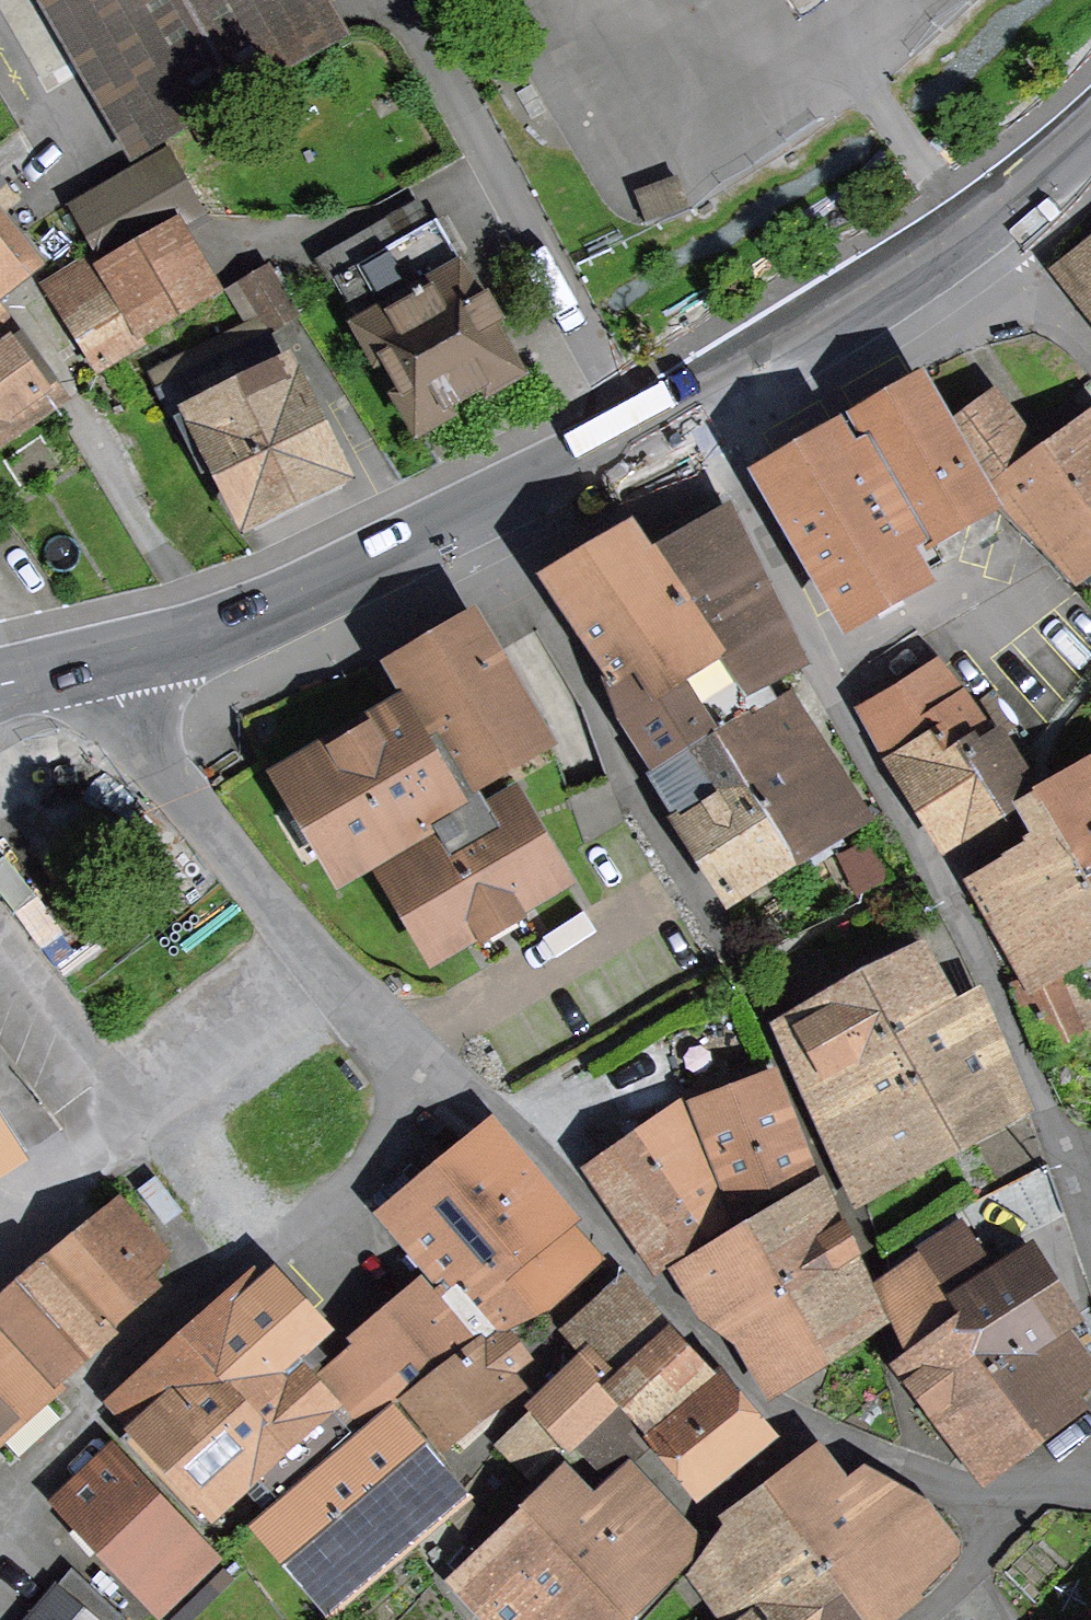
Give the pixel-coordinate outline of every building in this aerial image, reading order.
[(326,40),(303,0),(63,0),(146,144),(326,40)] [(167,147),(68,204),(95,252),(106,272),(206,214),(167,147)] [(420,425),(512,372),(487,328),(501,320),(487,295),(481,299),(436,220),(335,278),(420,425)] [(30,264),(0,226),(0,292),(30,264)] [(210,298),(176,233),(106,274),(111,283),(141,335),(210,298)] [(103,369),(146,344),(141,335),(111,283),(106,274),(95,252),(49,281),(103,369)] [(1071,271),(1090,295),(1090,255),(1071,271)] [(240,281),(270,331),(297,315),(266,265),(240,281)] [(27,347),(0,301),(0,423),(43,393),(16,355),(27,347)] [(220,462),(248,516),(335,473),(282,367),(278,369),(263,339),(161,389),(204,470),(220,462)] [(846,621),(922,577),(906,550),(989,502),(922,386),(830,439),(764,478),(846,621)] [(1071,568),(1090,553),(1090,432),(1037,471),(988,403),(949,432),(1000,502),(1014,491),(1071,568)] [(778,701),(763,678),(796,660),(727,517),(664,554),(666,558),(649,568),(688,632),(638,663),(692,750),(717,736),(749,718),(778,701)] [(616,676),(638,663),(688,632),(649,568),(629,537),(552,583),(616,676)] [(557,879),(513,803),(489,817),(466,777),(536,737),(511,694),(517,691),(501,663),(495,666),(471,625),(400,667),(402,671),(409,667),(423,692),(417,696),(439,734),(416,748),(396,714),(365,731),(362,726),(334,742),(337,748),(290,776),(309,809),(316,806),(332,833),(325,837),(345,870),(429,821),(443,845),(392,874),(436,950),(480,924),(476,918),(506,900),(510,907),(557,879)] [(871,721),(866,712),(863,713),(889,759),(935,733),(947,753),(992,727),(943,662),(924,674),(931,686),(871,721)] [(627,715),(660,768),(687,753),(692,750),(638,663),(616,676),(613,678),(627,715)] [(809,743),(782,698),(778,701),(749,718),(717,736),(794,858),(857,817),(838,787),(846,781),(818,737),(809,743)] [(935,733),(889,759),(940,840),(1026,786),(992,727),(947,753),(935,733)] [(656,783),(730,899),(794,858),(717,736),(692,750),(687,753),(692,762),(656,783)] [(1053,800),(1046,814),(1058,833),(1090,889),(1090,768),(1053,800)] [(1066,958),(1090,944),(1090,889),(1058,833),(986,878),(1003,910),(1034,896),(1040,906),(1010,922),(1036,970),(1064,954),(1066,958)] [(850,1080),(884,1042),(954,1001),(931,959),(914,968),(912,964),(795,1025),(829,1092),(850,1080)] [(1073,966),(1012,991),(1037,1054),(1090,1030),(1090,1008),(1073,966)] [(999,1036),(975,992),(954,1001),(884,1042),(939,1142),(1020,1098),(989,1041),(999,1036)] [(939,1142),(884,1042),(850,1080),(867,1112),(833,1131),(862,1184),(939,1142)] [(804,1178),(796,1161),(808,1155),(795,1120),(782,1125),(767,1083),(699,1109),(718,1159),(708,1162),(680,1116),(664,1126),(655,1110),(620,1130),(631,1147),(643,1139),(706,1233),(741,1209),(804,1178)] [(562,1218),(493,1136),(472,1155),(540,1236),(562,1218)] [(595,1173),(658,1266),(706,1233),(643,1139),(631,1147),(595,1173)] [(50,1260),(114,1200),(76,1148),(0,1205),(0,1296),(50,1260)] [(519,1254),(510,1262),(527,1282),(556,1257),(559,1260),(585,1239),(564,1216),(562,1218),(540,1236),(472,1155),(439,1182),(475,1223),(481,1218),(519,1254)] [(483,1341),(506,1331),(547,1313),(527,1282),(510,1262),(519,1254),(481,1218),(475,1223),(439,1182),(397,1217),(455,1284),(430,1306),(422,1297),(369,1344),(406,1388),(409,1390),(413,1395),(483,1341)] [(747,1235),(818,1341),(870,1307),(849,1248),(823,1193),(747,1235)] [(139,1264),(160,1244),(119,1197),(50,1260),(105,1322),(151,1282),(139,1264)] [(777,1372),(773,1367),(818,1341),(747,1235),(686,1272),(710,1315),(720,1308),(753,1360),(756,1358),(769,1377),(777,1372)] [(988,1282),(959,1235),(921,1260),(1035,1417),(1090,1374),(1056,1329),(1070,1320),(1038,1270),(978,1308),(969,1294),(988,1282)] [(565,1282),(600,1255),(585,1239),(559,1260),(556,1257),(527,1282),(547,1313),(572,1290),(565,1282)] [(5,1314),(6,1313),(57,1377),(85,1351),(79,1345),(105,1322),(50,1260),(0,1296),(0,1319),(5,1314)] [(902,1371),(972,1465),(1035,1417),(921,1260),(888,1281),(911,1314),(898,1322),(917,1361),(902,1371)] [(125,1406),(172,1454),(239,1406),(289,1366),(308,1348),(301,1340),(310,1332),(290,1309),(304,1296),(281,1270),(125,1406)] [(618,1283),(569,1327),(591,1354),(614,1382),(641,1359),(669,1336),(664,1336),(618,1283)] [(47,1386),(57,1377),(6,1313),(5,1314),(0,1319),(0,1453),(10,1464),(69,1410),(47,1386)] [(500,1374),(524,1356),(506,1331),(483,1341),(413,1395),(404,1402),(433,1439),(507,1383),(500,1374)] [(692,1379),(700,1372),(669,1336),(641,1359),(674,1394),(692,1379)] [(327,1380),(364,1424),(406,1388),(369,1344),(327,1380)] [(497,1447),(528,1478),(573,1439),(583,1429),(610,1403),(625,1395),(622,1391),(614,1382),(591,1354),(497,1447)] [(625,1395),(650,1425),(656,1434),(704,1395),(692,1379),(674,1394),(641,1359),(614,1382),(622,1391),(625,1395)] [(332,1410),(289,1366),(239,1406),(276,1448),(297,1470),(267,1498),(271,1501),(331,1447),(313,1427),(332,1410)] [(770,1445),(719,1383),(704,1395),(656,1434),(701,1488),(722,1470),(728,1478),(770,1445)] [(598,1466),(613,1461),(650,1425),(625,1395),(610,1403),(583,1429),(573,1439),(598,1466)] [(239,1406),(172,1454),(157,1469),(201,1517),(276,1448),(239,1406)] [(401,1529),(396,1522),(412,1510),(408,1505),(440,1477),(399,1430),(351,1470),(340,1457),(270,1516),(330,1588),(401,1529)] [(107,1546),(145,1509),(152,1502),(109,1458),(65,1501),(106,1546),(107,1546)] [(849,1495),(822,1461),(781,1490),(805,1522),(795,1529),(863,1619),(958,1548),(929,1510),(895,1536),(859,1487),(849,1495)] [(586,1511),(559,1483),(528,1514),(621,1612),(690,1547),(623,1475),(586,1511)] [(863,1619),(795,1529),(805,1522),(781,1490),(753,1511),(745,1523),(756,1536),(735,1550),(760,1595),(741,1607),(750,1619),(861,1619),(863,1619)] [(164,1608),(203,1572),(145,1509),(107,1546),(164,1608)] [(493,1619),(612,1619),(621,1612),(528,1514),(482,1563),(507,1589),(484,1610),(493,1619)] [(73,1571),(57,1591),(92,1619),(121,1619),(123,1618),(73,1571)] [(57,1591),(33,1619),(92,1619),(57,1591)]
